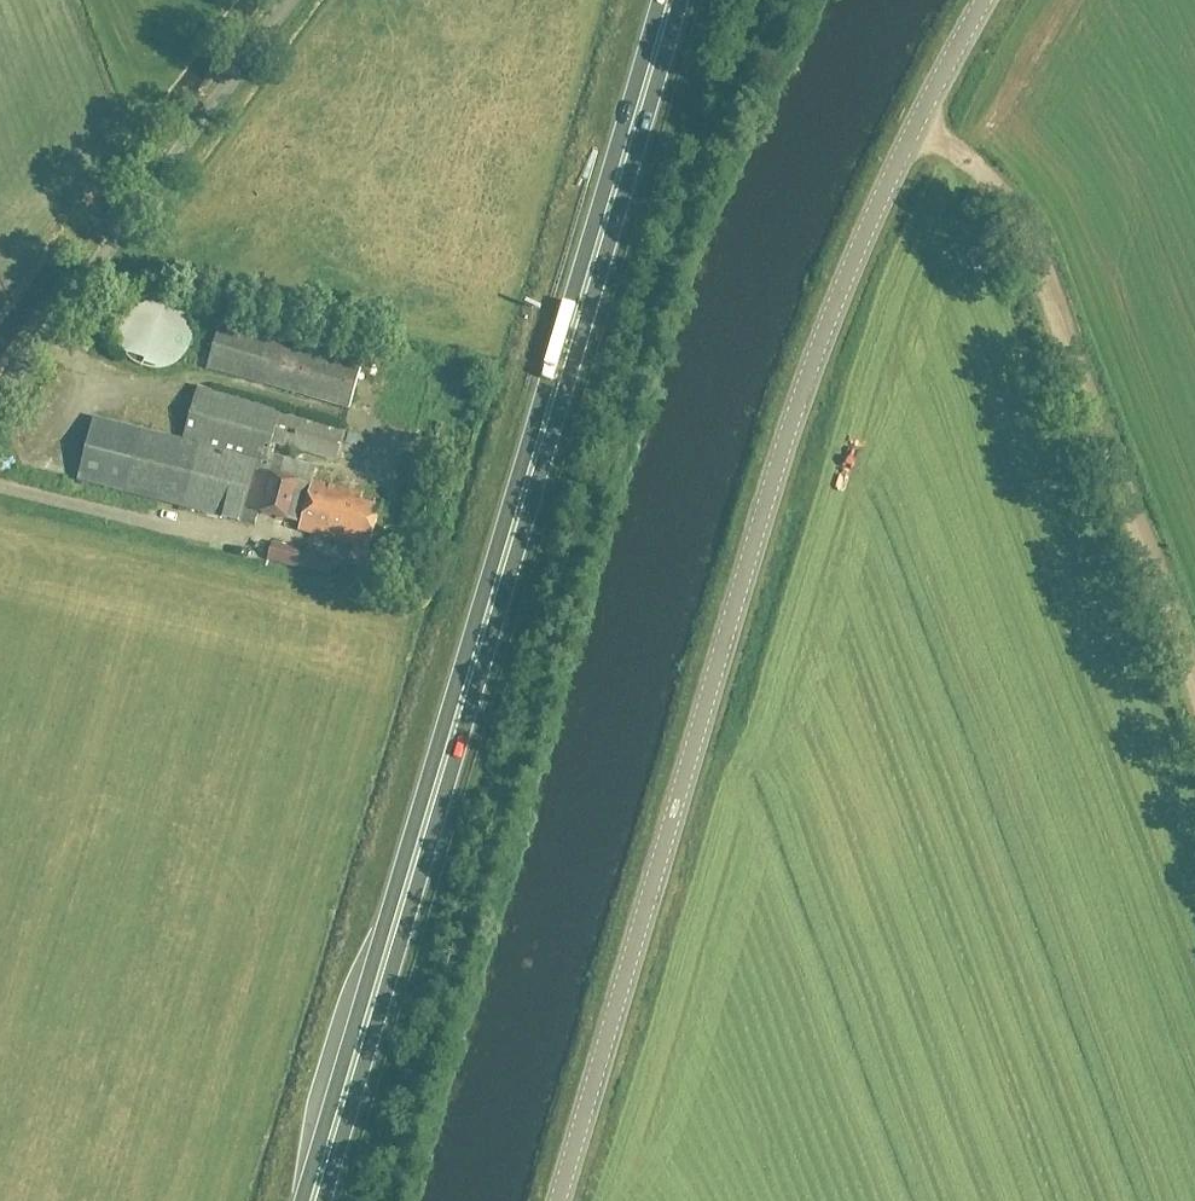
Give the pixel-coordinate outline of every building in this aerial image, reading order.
[(183,306),(180,303),(177,301),(174,299),(171,297),(167,295),(164,294),(160,293),(157,293),(153,293),(149,293),(145,294),(142,295),(138,296),(135,298),(132,300),(129,302),(126,305),(124,307),(122,310),(120,314),(118,317),(117,321),(116,324),(116,328),(116,332),(116,335),(117,339),(118,343),(119,346),(121,350),(123,353),(125,356),(127,358),(130,361),(133,363),(137,365),(140,366),(144,368),(147,368),(151,369),(155,369),(158,369),(162,368),(166,367),(169,366),(173,364),(176,362),(179,360),(181,357),(184,354),(186,351),(188,348),(189,345),(190,341),(191,337),(192,334),(192,330),(192,326),(191,323),(190,319),(189,315),(187,312),(185,309),(183,306)] [(329,356),(220,325),(208,369),(348,408),(364,351),(333,342),(329,356)] [(198,388),(183,442),(95,419),(79,480),(242,522),(255,525),(258,514),(300,525),(298,532),(353,546),(355,539),(370,543),(380,507),(361,502),(363,495),(313,482),(317,467),(270,454),(273,443),(336,461),(344,431),(280,413),(280,411),(198,388)] [(273,544),(269,559),(329,576),(333,561),(273,544)]
